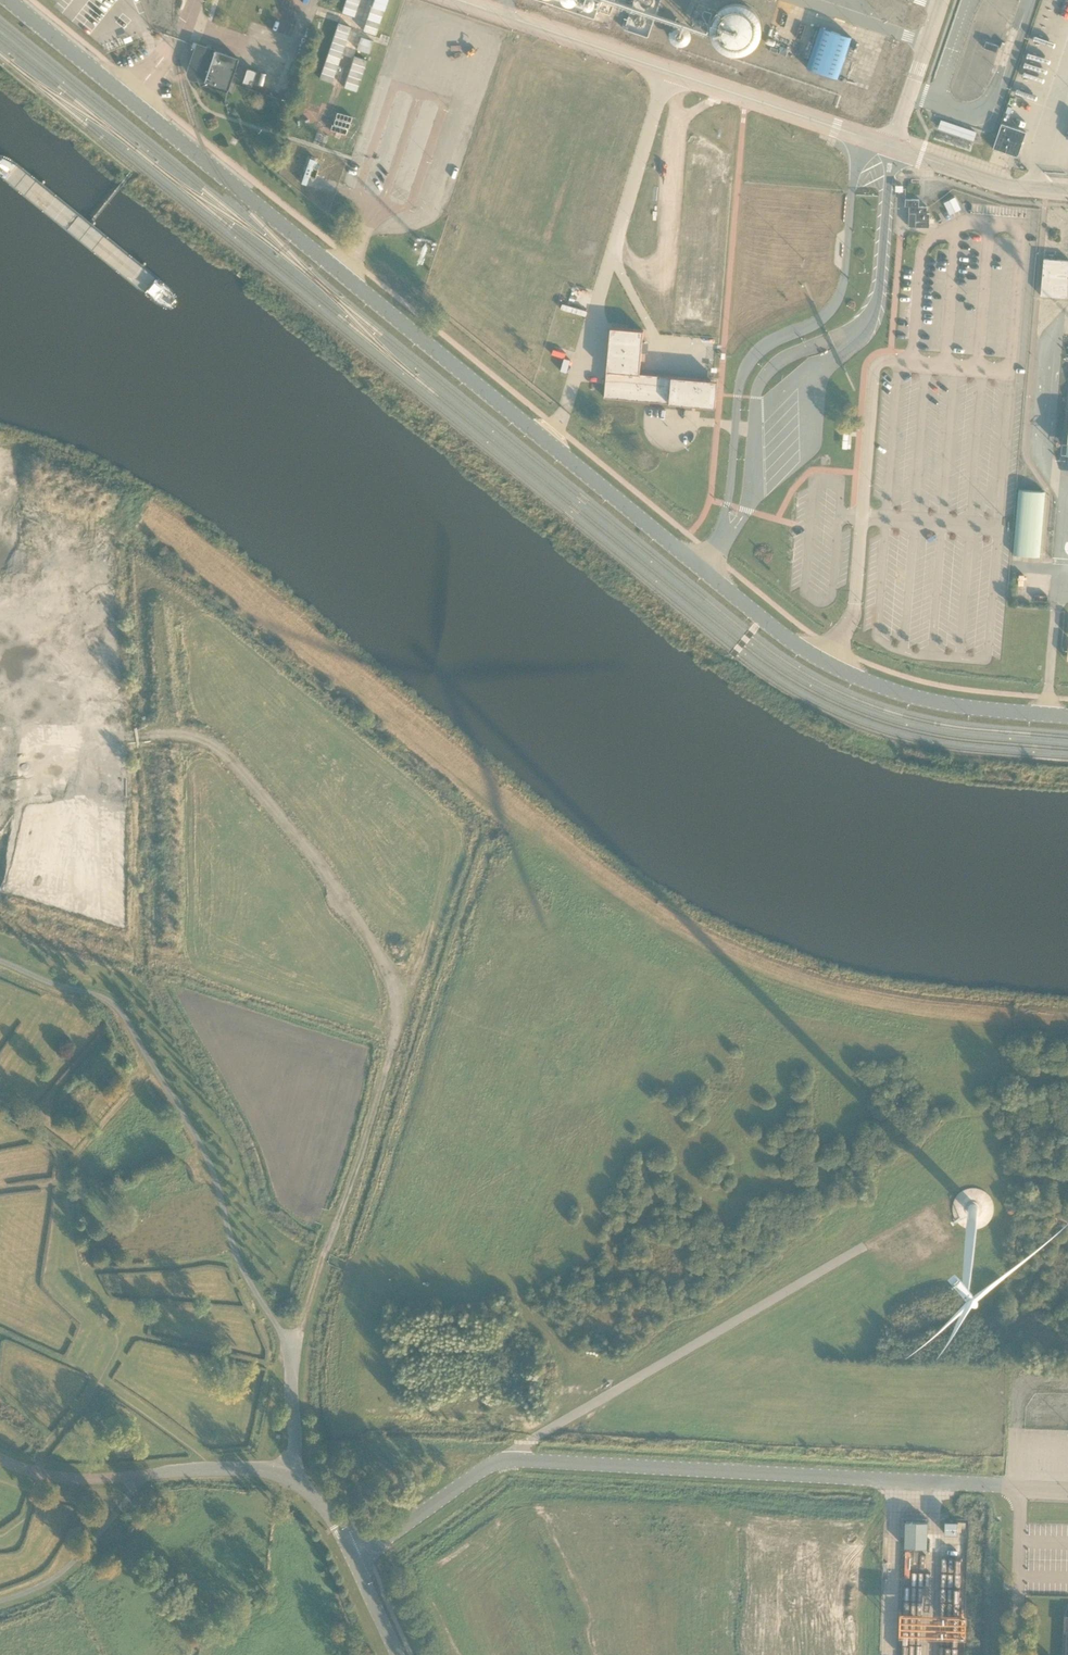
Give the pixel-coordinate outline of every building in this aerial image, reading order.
[(767,46),(755,0),(713,11),(724,57),(767,46)] [(820,26),(806,68),(837,78),(852,37),(820,26)] [(986,41),(984,48),(997,51),(999,45),(998,45),(986,41)] [(207,82),(227,88),(237,58),(215,51),(215,49),(196,42),(186,71),(186,72),(186,73),(186,74),(186,75),(187,76),(187,77),(188,78),(189,79),(190,80),(191,80),(192,80),(193,80),(195,80),(196,80),(197,80),(200,86),(207,82)] [(242,82),(251,85),(255,71),(247,68),(242,82)] [(941,120),(938,128),(973,140),(976,132),(962,127),(941,119),(941,120)] [(1026,132),(1002,123),(993,148),(1018,156),(1026,132)] [(300,182),(306,184),(314,159),(309,158),(300,182)] [(909,226),(929,226),(930,213),(927,213),(927,206),(919,206),(919,199),(906,199),(906,205),(910,205),(909,226)] [(1044,258),(1042,295),(1067,297),(1067,291),(1067,260),(1044,258)] [(643,330),(611,327),(605,397),(715,406),(718,380),(640,373),(643,330)] [(1028,486),(1022,486),(1022,492),(1020,492),(1015,556),(1041,559),(1047,494),(1028,493),(1028,486)] [(968,1206),(968,1208),(968,1210),(969,1212),(971,1213),(973,1214),(975,1213),(977,1212),(978,1210),(979,1208),(978,1206),(977,1204),(975,1203),(973,1203),(971,1203),(969,1204),(968,1206)] [(945,1532),(958,1533),(958,1520),(946,1519),(945,1532)] [(905,1520),(905,1547),(927,1547),(928,1521),(905,1520)]
